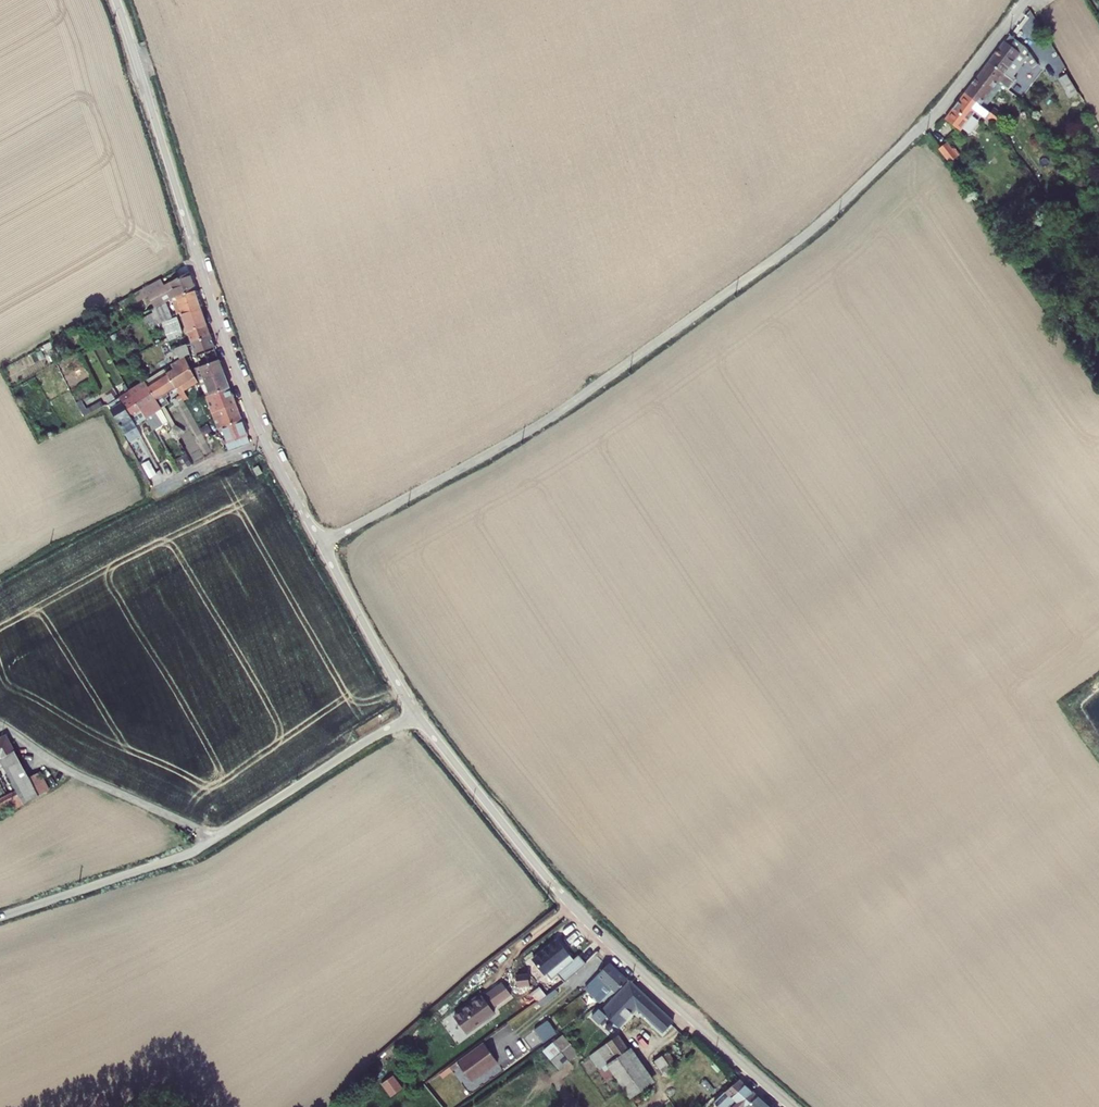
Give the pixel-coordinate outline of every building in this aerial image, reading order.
[(991,63),(1007,76),(1023,55),(1027,58),(1030,58),(1033,63),(1036,61),(1027,46),(1011,36),(991,63)] [(968,94),(985,105),(1007,76),(991,63),(968,94)] [(1085,93),(1074,73),(1064,79),(1076,99),(1085,93)] [(1029,93),(1018,85),(1012,93),(1022,101),(1029,93)] [(985,105),(968,94),(950,117),(966,129),(978,113),(983,120),(985,121),(989,123),(993,123),(1002,130),(1006,125),(994,116),(985,105)] [(998,112),(994,116),(1006,125),(1009,120),(998,112)] [(937,144),(946,157),(954,152),(945,139),(937,144)] [(158,307),(171,300),(175,297),(195,290),(189,272),(158,289),(161,295),(154,299),(158,307)] [(177,317),(182,315),(201,309),(195,290),(175,297),(171,300),(177,317)] [(201,309),(182,315),(188,332),(206,326),(201,309)] [(161,332),(166,344),(169,343),(168,341),(174,339),(177,338),(176,337),(183,334),(177,317),(162,323),(165,331),(161,332)] [(188,332),(192,343),(210,336),(206,326),(188,332)] [(174,339),(177,349),(187,345),(183,335),(177,338),(174,339)] [(192,343),(196,354),(214,348),(210,336),(192,343)] [(187,345),(177,349),(172,351),(177,363),(185,358),(191,354),(188,345),(187,345)] [(214,348),(196,354),(200,368),(219,361),(214,348)] [(199,380),(185,358),(177,363),(176,364),(179,367),(168,374),(180,395),(200,383),(199,380)] [(219,361),(200,368),(195,370),(199,380),(223,372),(219,361)] [(180,395),(168,374),(166,370),(146,382),(161,409),(160,410),(165,419),(174,414),(171,409),(174,407),(173,404),(182,398),(180,395)] [(223,372),(199,380),(200,383),(205,398),(207,397),(229,389),(223,372)] [(165,419),(160,410),(161,409),(146,382),(129,393),(146,423),(150,428),(159,423),(165,419)] [(229,389),(207,397),(208,400),(212,399),(217,412),(235,406),(229,389)] [(111,396),(114,402),(118,400),(124,396),(120,390),(111,396)] [(118,400),(135,429),(146,423),(129,393),(124,396),(118,400)] [(136,431),(135,429),(118,400),(114,402),(106,407),(117,425),(117,426),(124,439),(128,439),(136,435),(136,431)] [(235,406),(217,412),(217,414),(215,415),(216,419),(218,418),(222,427),(241,420),(235,406)] [(226,440),(221,443),(223,447),(226,445),(228,451),(242,446),(240,440),(247,438),(241,420),(222,427),(226,440)] [(175,426),(172,431),(178,443),(184,432),(175,426)] [(15,752),(6,736),(0,739),(0,760),(15,752)] [(15,752),(0,760),(0,761),(4,768),(19,760),(15,752)] [(12,803),(16,810),(39,798),(30,782),(29,778),(19,760),(4,768),(17,792),(0,801),(0,810),(12,803)] [(38,773),(29,778),(30,782),(40,777),(38,773)] [(49,793),(40,777),(30,782),(39,798),(49,793)] [(563,935),(547,949),(558,964),(554,967),(558,973),(563,968),(579,954),(575,950),(576,950),(563,935)] [(584,949),(579,954),(563,968),(571,977),(575,975),(591,960),(590,958),(591,957),(584,949)] [(606,998),(620,988),(634,975),(616,957),(601,973),(605,977),(593,986),(606,998)] [(533,966),(522,968),(524,981),(535,979),(533,966)] [(678,1016),(636,977),(608,1007),(605,1004),(598,1011),(605,1017),(611,1011),(623,1022),(642,1002),(669,1026),(678,1016)] [(486,988),(458,1009),(470,1025),(498,1004),(486,988)] [(543,1021),(554,1036),(563,1029),(552,1015),(543,1021)] [(568,1030),(548,1047),(555,1056),(566,1047),(573,1056),(583,1048),(568,1030)] [(623,1030),(595,1050),(605,1064),(611,1060),(633,1044),(623,1030)] [(488,1037),(454,1062),(456,1066),(464,1060),(476,1076),(502,1057),(488,1037)] [(637,1042),(633,1044),(611,1060),(642,1103),(664,1088),(657,1078),(661,1076),(637,1042)] [(566,1047),(555,1056),(563,1065),(573,1056),(566,1047)] [(678,1064),(675,1059),(670,1052),(668,1050),(660,1055),(670,1070),(678,1064)] [(673,1050),(670,1052),(675,1059),(678,1056),(673,1050)] [(405,1081),(398,1071),(389,1078),(396,1088),(405,1081)] [(744,1074),(720,1101),(726,1106),(748,1106),(763,1091),(744,1074)] [(763,1091),(748,1106),(781,1106),(763,1091)]
